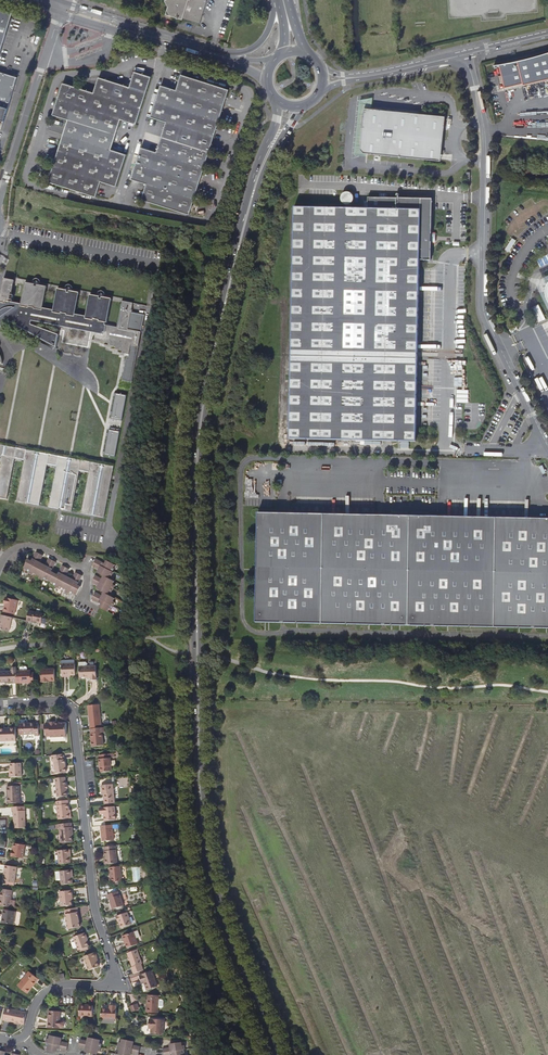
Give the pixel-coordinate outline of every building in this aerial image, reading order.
[(164,0),(168,8),(166,14),(199,24),(207,0),(165,0),(164,0)] [(0,9),(0,53),(12,13),(0,9)] [(499,64),(504,89),(547,80),(547,54),(499,64)] [(4,121),(17,77),(0,72),(0,120),(4,121)] [(68,120),(49,182),(96,197),(101,181),(117,186),(127,154),(111,149),(121,119),(137,125),(152,77),(135,72),(130,87),(99,77),(94,93),(63,83),(53,115),(68,120)] [(143,200),(190,215),(230,90),(182,75),(177,91),(162,86),(151,118),(167,123),(157,153),(142,148),(132,179),(148,184),(143,200)] [(371,109),(372,98),(359,101),(353,155),(366,156),(366,154),(440,161),(445,117),(371,109)] [(345,204),(346,204),(348,204),(349,204),(351,203),(352,202),(352,201),(353,200),(353,199),(353,198),(353,196),(353,195),(352,194),(351,193),(349,192),(348,192),(346,192),(345,192),(343,193),(342,195),(341,197),(341,199),(342,201),(342,202),(343,202),(344,203),(345,204)] [(431,261),(431,243),(431,233),(432,199),(368,198),(368,209),(294,207),(289,439),(416,441),(420,260),(431,261)] [(119,323),(118,325),(107,323),(108,321),(112,299),(102,297),(102,299),(100,299),(100,297),(90,295),(86,317),(85,318),(75,316),(75,315),(79,293),(69,291),(69,293),(67,293),(67,291),(57,289),(53,310),(53,312),(42,310),(43,308),(47,287),(37,285),(37,287),(35,286),(35,284),(25,283),(21,304),(21,306),(10,304),(10,302),(14,281),(3,279),(0,296),(0,301),(0,302),(0,326),(4,323),(2,320),(4,319),(58,348),(60,339),(31,325),(31,321),(47,324),(96,334),(94,340),(109,343),(108,346),(116,347),(115,350),(122,351),(122,353),(129,355),(129,357),(127,356),(123,381),(132,383),(139,347),(138,346),(145,315),(132,312),(133,304),(123,301),(119,323)] [(532,307),(540,322),(546,318),(539,303),(532,307)] [(115,394),(111,418),(122,420),(126,396),(115,394)] [(120,431),(109,429),(104,455),(115,457),(120,431)] [(2,456),(0,464),(0,498),(7,500),(15,459),(24,460),(17,501),(27,503),(37,451),(7,446),(5,456),(2,456)] [(50,507),(60,509),(69,457),(39,452),(30,504),(40,506),(47,465),(57,467),(50,507)] [(82,514),(92,515),(102,463),(72,458),(63,510),(72,512),(80,471),(89,473),(82,514)] [(104,518),(114,466),(104,464),(95,516),(104,518)] [(258,513),(256,622),(547,628),(547,519),(258,513)] [(75,572),(71,579),(70,581),(64,578),(65,576),(69,569),(62,565),(57,575),(51,572),(55,562),(49,559),(45,565),(44,568),(38,565),(39,562),(42,556),(35,552),(31,561),(27,559),(23,568),(26,569),(26,571),(29,572),(29,573),(32,575),(33,573),(39,576),(38,578),(42,580),(42,579),(46,581),(46,580),(52,583),(52,584),(55,586),(55,587),(59,589),(60,587),(66,590),(65,592),(68,594),(68,592),(72,594),(73,593),(76,595),(80,587),(77,585),(82,576),(75,572)] [(91,566),(98,569),(100,571),(99,574),(103,576),(106,577),(104,580),(101,579),(95,575),(91,582),(98,585),(101,587),(99,590),(103,592),(106,594),(104,596),(101,595),(95,592),(91,599),(100,604),(99,607),(107,612),(109,609),(110,609),(111,606),(112,607),(114,603),(112,602),(114,599),(107,595),(109,592),(111,593),(114,586),(112,585),(114,582),(107,578),(108,575),(110,576),(112,572),(111,572),(113,568),(112,568),(114,564),(106,560),(104,564),(95,559),(91,566)] [(3,613),(14,615),(17,601),(5,599),(3,605),(5,605),(5,608),(4,607),(3,613)] [(27,621),(26,622),(32,624),(32,622),(35,623),(41,624),(43,615),(29,612),(27,621)] [(0,615),(0,623),(0,624),(0,631),(8,633),(11,618),(0,615)] [(61,664),(62,675),(71,675),(75,675),(75,664),(61,664)] [(79,666),(80,677),(85,677),(90,677),(90,679),(90,680),(97,680),(96,666),(79,666)] [(16,669),(13,670),(11,670),(11,672),(0,672),(0,682),(12,681),(12,683),(17,683),(16,672),(16,669)] [(47,681),(55,681),(55,669),(41,670),(42,683),(47,683),(47,681)] [(20,683),(34,683),(34,673),(31,673),(31,671),(27,671),(20,671),(20,672),(16,672),(17,683),(20,683)] [(91,729),(101,728),(99,704),(89,705),(90,718),(89,718),(90,729),(91,729)] [(55,724),(55,722),(46,722),(46,736),(50,736),(50,737),(66,737),(66,723),(59,724),(55,724)] [(35,736),(39,736),(39,724),(35,724),(35,723),(22,724),(23,735),(35,734),(35,736)] [(105,727),(101,728),(91,729),(92,734),(91,734),(92,747),(105,745),(103,733),(106,732),(105,727)] [(10,728),(10,730),(6,730),(5,729),(0,729),(0,741),(17,741),(16,728),(10,728)] [(64,754),(52,756),(52,761),(54,761),(56,773),(66,772),(65,759),(65,760),(64,754)] [(102,772),(112,771),(110,754),(100,755),(100,759),(99,759),(100,765),(101,764),(101,767),(100,768),(100,771),(102,772)] [(11,777),(22,776),(22,762),(10,763),(11,777)] [(66,777),(56,779),(57,797),(67,796),(67,789),(66,785),(66,777)] [(105,804),(115,803),(113,785),(101,786),(102,792),(104,792),(104,795),(105,804)] [(8,804),(20,803),(19,786),(7,787),(8,804)] [(68,800),(57,801),(59,819),(70,818),(69,810),(68,800)] [(21,807),(12,807),(12,811),(14,811),(15,828),(27,828),(26,811),(21,811),(21,807)] [(102,808),(103,814),(105,814),(105,821),(117,820),(115,807),(102,808)] [(71,823),(57,825),(58,829),(60,828),(61,843),(73,842),(72,835),(72,832),(73,832),(73,827),(72,827),(71,823)] [(112,825),(101,826),(103,841),(114,840),(112,825)] [(26,845),(15,844),(14,851),(13,851),(12,856),(13,856),(13,857),(24,859),(26,845)] [(116,846),(104,847),(105,857),(106,865),(117,863),(116,846)] [(70,857),(69,850),(58,851),(60,864),(71,863),(70,857)] [(8,866),(5,866),(5,871),(6,871),(4,881),(7,882),(15,883),(17,867),(8,866)] [(121,867),(110,868),(111,883),(112,883),(121,882),(122,882),(121,867)] [(72,884),(71,878),(70,870),(59,871),(60,885),(72,884)] [(10,907),(11,900),(13,890),(2,889),(1,892),(0,897),(1,897),(0,903),(0,906),(10,907)] [(70,896),(72,896),(71,891),(59,892),(60,906),(71,905),(71,899),(70,896)] [(112,910),(124,906),(120,895),(119,896),(118,892),(108,895),(112,910)] [(77,908),(65,911),(66,915),(65,915),(68,930),(80,928),(77,913),(78,913),(77,908)] [(13,925),(15,912),(3,910),(1,923),(13,925)] [(122,929),(132,925),(128,913),(117,917),(119,922),(122,929)] [(128,948),(138,945),(134,932),(122,937),(124,942),(126,941),(127,944),(126,944),(128,948)] [(87,942),(84,934),(74,938),(78,951),(89,947),(87,942)] [(134,974),(144,971),(141,965),(142,964),(137,950),(128,954),(127,954),(129,958),(130,961),(132,968),(131,968),(134,974)] [(95,953),(84,957),(84,958),(89,972),(99,968),(96,959),(97,958),(95,953)] [(39,980),(29,972),(18,986),(27,994),(30,990),(29,989),(32,986),(33,987),(39,980)] [(140,976),(142,982),(144,981),(145,984),(147,991),(158,987),(152,972),(140,976)] [(159,996),(148,996),(147,1013),(158,1013),(159,996)] [(79,1016),(92,1017),(93,1006),(80,1006),(79,1016)] [(116,1020),(116,1006),(112,1006),(112,1009),(110,1009),(102,1009),(101,1019),(116,1020)] [(5,1009),(3,1020),(15,1023),(19,1024),(24,1025),(26,1014),(23,1014),(22,1013),(20,1012),(19,1013),(17,1012),(17,1011),(5,1009)] [(63,1028),(65,1026),(65,1022),(63,1021),(60,1020),(61,1012),(49,1011),(48,1028),(59,1029),(60,1028),(63,1028)] [(149,1020),(149,1026),(151,1026),(151,1029),(151,1034),(163,1035),(164,1021),(149,1020)] [(68,1043),(61,1041),(58,1041),(59,1037),(50,1036),(49,1039),(47,1039),(46,1043),(47,1043),(47,1047),(48,1047),(47,1050),(57,1052),(57,1049),(67,1050),(68,1043)] [(90,1042),(87,1042),(80,1040),(78,1048),(86,1049),(89,1050),(88,1053),(97,1054),(98,1051),(100,1052),(101,1044),(99,1043),(100,1040),(91,1039),(90,1042)] [(140,1046),(132,1044),(130,1044),(130,1040),(121,1039),(121,1042),(118,1042),(117,1050),(119,1050),(119,1053),(128,1054),(128,1051),(131,1052),(139,1053),(140,1046)] [(185,1045),(182,1045),(182,1041),(173,1042),(174,1046),(171,1046),(163,1047),(164,1054),(177,1053),(177,1054),(185,1054),(185,1045)]
